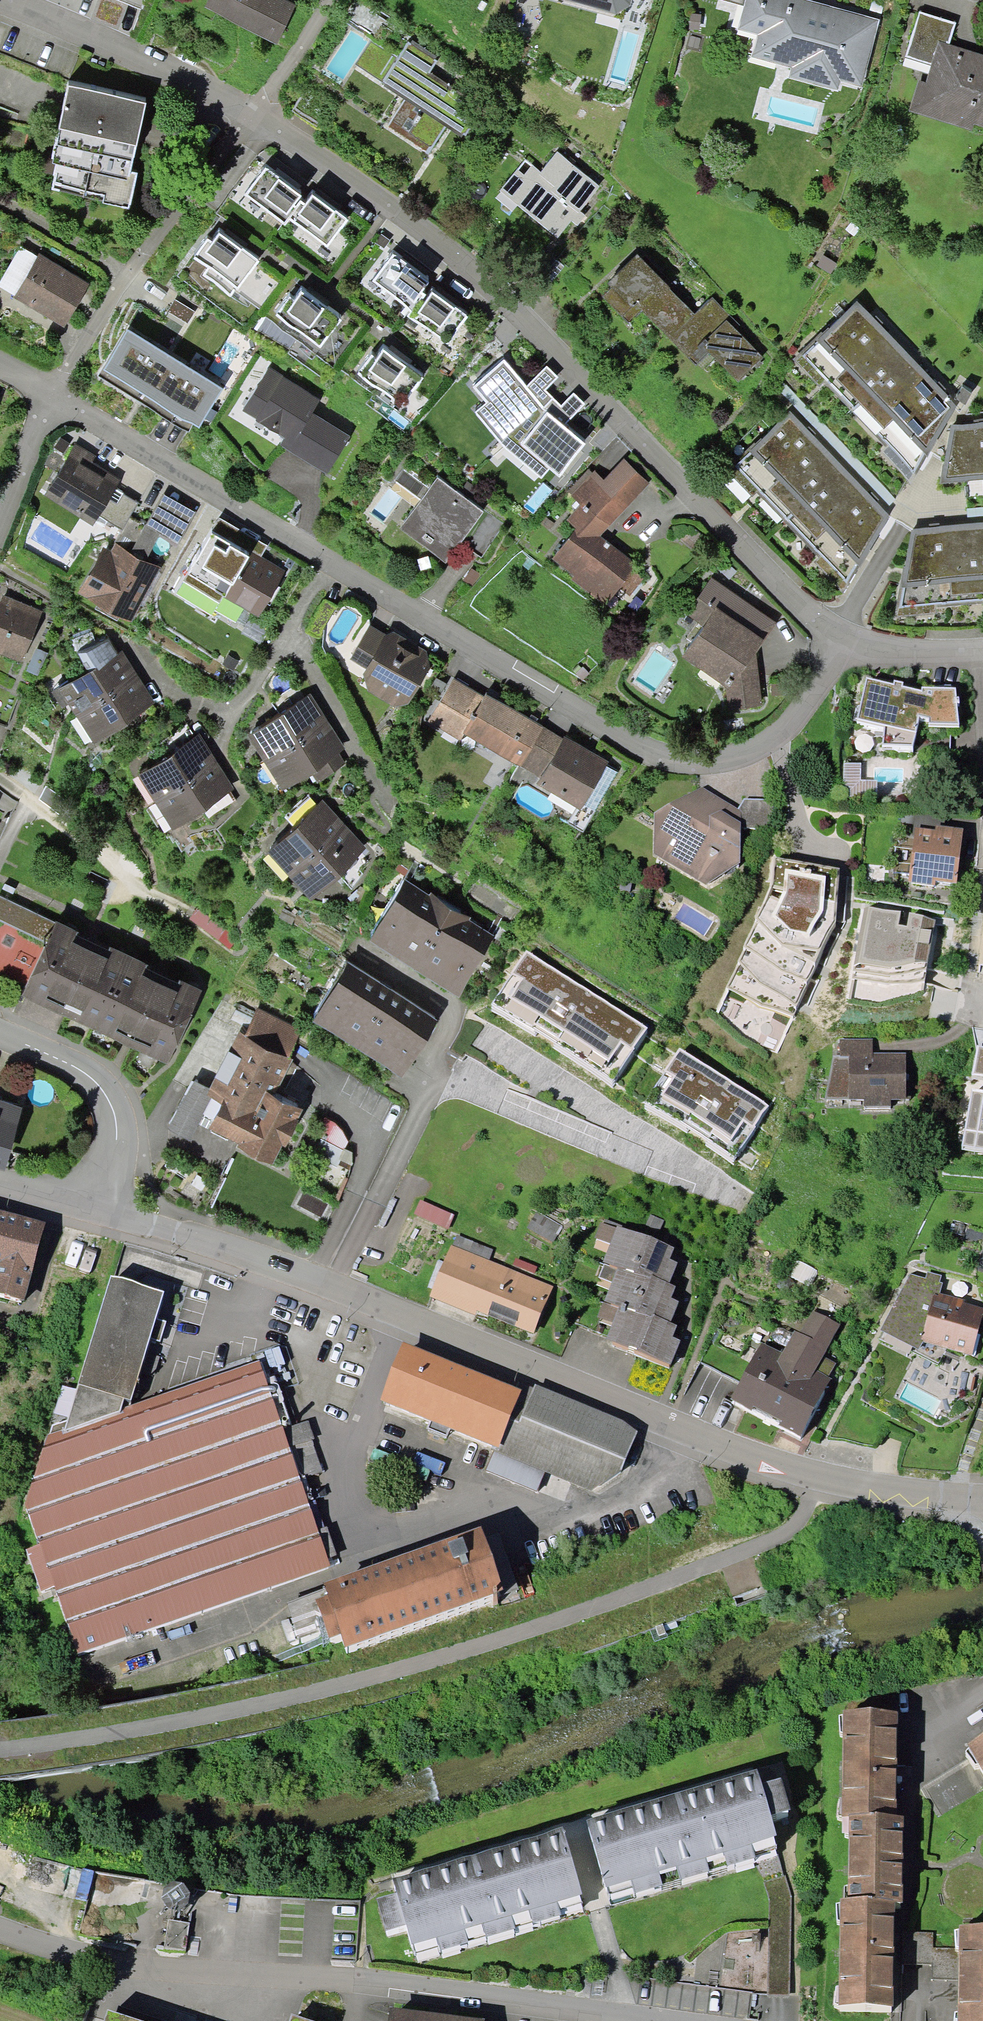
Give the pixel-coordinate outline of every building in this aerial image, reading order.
[(287,0),(208,0),(205,7),(277,44),(296,5),(287,0)] [(615,14),(629,6),(631,0),(562,0),(615,14)] [(862,87),(880,21),(804,0),(745,0),(743,6),(737,29),(757,35),(751,56),(792,67),(789,77),(838,90),(841,81),(862,87)] [(949,45),(956,23),(919,11),(905,57),(931,65),(939,42),(949,45)] [(410,43),(408,42),(382,81),(406,97),(387,126),(429,153),(446,127),(463,138),(480,113),(460,100),(463,95),(430,73),(437,61),(434,59),(436,56),(412,40),(410,43)] [(909,112),(973,131),(975,125),(982,127),(982,56),(949,45),(939,42),(931,65),(926,82),(919,80),(909,112)] [(130,172),(147,104),(69,85),(52,164),(57,164),(52,190),(103,201),(103,203),(130,209),(137,173),(130,172)] [(525,160),(500,191),(501,192),(518,205),(558,238),(572,222),(577,226),(586,216),(580,211),(599,187),(557,152),(540,173),(525,160)] [(285,225),(289,219),(302,202),(299,200),(302,196),(265,168),(244,195),(285,225)] [(512,212),(518,205),(501,192),(495,198),(512,212)] [(305,204),(302,202),(289,219),(327,247),(347,220),(312,194),(305,204)] [(260,261),(219,232),(212,242),(207,239),(193,258),(207,268),(203,275),(215,284),(230,297),(236,289),(238,291),(260,261)] [(21,247),(0,281),(0,287),(15,296),(14,298),(64,328),(90,284),(39,254),(37,256),(21,247)] [(428,283),(393,254),(373,281),(403,305),(411,313),(424,294),(422,292),(428,283)] [(642,309),(670,338),(694,314),(637,254),(608,283),(612,287),(603,296),(629,322),(642,309)] [(837,263),(823,255),(817,266),(831,274),(837,263)] [(341,320),(302,291),(295,300),(290,296),(276,315),(289,328),(294,329),(321,348),(341,320)] [(428,297),(424,294),(411,313),(407,317),(449,343),(467,317),(455,307),(453,308),(432,292),(428,297)] [(712,297),(694,314),(670,338),(697,365),(709,352),(739,382),(764,358),(735,329),(739,325),(712,297)] [(195,312),(175,299),(167,311),(187,324),(195,312)] [(873,318),(857,301),(801,355),(914,477),(957,406),(943,392),(936,384),(880,326),(873,318)] [(876,316),(873,318),(880,326),(883,323),(876,316)] [(224,389),(128,330),(126,332),(125,331),(97,376),(188,432),(193,425),(199,429),(205,419),(211,423),(217,412),(211,409),(224,389)] [(423,378),(384,349),(377,358),(371,354),(357,374),(373,387),(378,389),(401,406),(423,378)] [(558,377),(547,366),(526,386),(504,359),(473,387),(485,403),(474,412),(501,445),(541,479),(550,469),(559,478),(585,444),(564,426),(585,405),(573,393),(561,405),(546,391),(558,377)] [(279,444),(327,474),(351,436),(312,412),(320,399),(269,367),(242,410),(256,419),(255,420),(283,438),(279,444)] [(939,382),(936,384),(943,392),(946,390),(939,382)] [(971,394),(962,388),(956,399),(966,405),(971,394)] [(806,428),(790,411),(736,465),(848,586),(889,516),(876,502),(869,495),(814,436),(806,428)] [(951,425),(940,483),(982,479),(982,422),(974,423),(951,425)] [(809,426),(806,428),(814,436),(816,434),(809,426)] [(70,444),(61,438),(54,447),(63,454),(70,444)] [(97,457),(76,444),(44,496),(93,526),(100,516),(116,490),(121,481),(93,463),(97,457)] [(577,528),(552,559),(574,576),(572,579),(606,605),(619,588),(630,596),(643,580),(632,570),(636,564),(601,536),(649,482),(623,459),(604,480),(594,470),(593,472),(588,468),(569,491),(572,494),(570,496),(580,504),(567,520),(577,528)] [(484,512),(438,477),(399,529),(446,563),(484,512)] [(138,503),(116,490),(100,516),(122,530),(138,503)] [(872,492),(869,495),(876,502),(879,499),(872,492)] [(178,544),(196,513),(164,494),(146,526),(160,534),(178,544)] [(967,509),(968,518),(982,516),(982,507),(967,509)] [(277,586),(286,571),(261,557),(268,546),(220,518),(183,582),(220,603),(223,597),(259,618),(267,604),(277,586)] [(912,529),(895,609),(982,601),(982,523),(940,527),(929,527),(912,529)] [(146,561),(160,534),(146,526),(131,552),(146,561)] [(132,623),(162,569),(146,561),(131,552),(115,544),(111,551),(104,547),(78,594),(97,604),(119,617),(132,623)] [(728,711),(763,706),(756,653),(776,624),(712,578),(686,615),(704,626),(682,657),(725,687),(728,711)] [(281,588),(277,586),(267,604),(271,606),(281,588)] [(44,611),(4,595),(0,605),(0,653),(23,663),(44,611)] [(117,621),(119,617),(97,604),(95,608),(117,621)] [(366,668),(386,634),(370,625),(351,659),(366,668)] [(394,631),(386,634),(366,668),(363,673),(369,691),(396,707),(409,703),(431,668),(427,652),(394,631)] [(88,672),(117,655),(109,641),(79,655),(88,672)] [(47,654),(36,649),(27,671),(38,676),(47,654)] [(88,672),(69,684),(67,681),(51,691),(62,709),(69,705),(76,717),(139,677),(123,652),(117,655),(88,672)] [(139,677),(76,717),(94,744),(156,704),(139,677)] [(893,684),(866,677),(860,705),(857,719),(884,725),(884,727),(882,746),(913,745),(920,716),(929,718),(929,724),(959,724),(957,703),(959,702),(959,697),(957,697),(956,688),(922,686),(922,691),(903,685),(903,682),(894,680),(893,684)] [(473,715),(484,697),(453,679),(428,722),(460,740),(464,734),(463,733),(471,719),(469,718),(472,714),(473,715)] [(520,767),(543,727),(486,694),(484,697),(473,715),(472,714),(469,718),(471,719),(463,733),(464,734),(520,767)] [(247,736),(266,765),(329,724),(310,695),(247,736)] [(853,721),(884,727),(884,725),(857,719),(860,705),(856,705),(853,721)] [(346,749),(329,724),(266,765),(283,791),(311,773),(317,783),(346,764),(339,753),(346,749)] [(539,778),(562,738),(543,727),(520,767),(539,778)] [(155,803),(217,763),(200,735),(137,776),(155,803)] [(562,738),(539,778),(536,783),(580,809),(583,805),(605,766),(608,762),(564,736),(562,738)] [(217,763),(155,803),(173,830),(235,790),(217,763)] [(861,763),(843,763),(843,787),(849,787),(849,798),(877,798),(877,780),(861,780),(861,763)] [(617,773),(605,766),(583,805),(596,811),(617,773)] [(702,787),(654,813),(653,854),(705,885),(740,863),(740,829),(740,811),(737,809),(702,787)] [(744,799),(737,809),(740,811),(740,829),(772,828),(772,800),(744,799)] [(289,878),(345,825),(322,801),(266,853),(289,878)] [(931,829),(916,827),(908,882),(936,885),(936,882),(957,884),(964,828),(932,824),(931,829)] [(345,825),(289,878),(311,901),(367,848),(345,825)] [(840,868),(773,857),(771,884),(725,987),(760,1006),(793,1016),(835,922),(840,868)] [(405,880),(368,941),(459,996),(495,937),(470,921),(471,918),(431,893),(429,895),(405,880)] [(55,924),(0,897),(0,920),(46,942),(55,924)] [(936,919),(865,906),(848,998),(878,1003),(924,990),(936,919)] [(21,997),(94,1031),(129,957),(56,922),(55,924),(46,942),(21,997)] [(648,1028),(527,950),(491,1006),(611,1082),(648,1028)] [(202,991),(129,957),(94,1031),(166,1065),(202,991)] [(438,1021),(349,963),(313,1020),(402,1077),(438,1021)] [(302,1032),(257,1009),(244,1035),(289,1057),(302,1032)] [(273,1165),(283,1147),(285,1148),(299,1120),(296,1119),(301,1111),(274,1097),(293,1059),(289,1057),(244,1035),(238,1032),(207,1094),(222,1102),(208,1129),(238,1144),(237,1147),(273,1165)] [(906,1099),(906,1053),(873,1053),(873,1039),(840,1039),(840,1056),(833,1056),(825,1100),(864,1100),(864,1106),(890,1106),(891,1100),(906,1099)] [(978,1046),(972,1074),(982,1076),(982,1047),(978,1046)] [(768,1106),(680,1048),(664,1071),(644,1103),(647,1105),(645,1108),(732,1162),(768,1106)] [(972,1089),(962,1146),(982,1150),(982,1090),(972,1089)] [(0,1102),(0,1170),(4,1171),(22,1108),(0,1102)] [(336,1124),(325,1118),(316,1137),(321,1140),(343,1151),(345,1149),(348,1143),(343,1132),(336,1124)] [(343,1151),(321,1140),(313,1155),(337,1168),(338,1165),(349,1171),(353,1163),(353,1152),(345,1149),(343,1151)] [(454,1215),(420,1200),(414,1214),(448,1229),(454,1215)] [(23,1300),(46,1222),(0,1210),(0,1294),(23,1300)] [(604,1219),(603,1223),(616,1228),(617,1226),(622,1227),(622,1226),(604,1219)] [(617,1226),(616,1228),(603,1223),(601,1222),(595,1238),(610,1243),(604,1262),(618,1267),(649,1278),(650,1275),(670,1282),(677,1262),(670,1259),(674,1247),(622,1227),(617,1226)] [(457,1235),(453,1246),(489,1260),(493,1250),(457,1235)] [(453,1246),(451,1245),(430,1296),(475,1315),(477,1311),(534,1334),(553,1286),(489,1260),(453,1246)] [(612,1282),(617,1269),(605,1264),(599,1277),(612,1282)] [(652,1314),(671,1322),(679,1300),(671,1297),(676,1285),(670,1282),(650,1275),(649,1278),(618,1267),(617,1269),(612,1282),(605,1301),(619,1306),(651,1318),(652,1314)] [(939,1293),(940,1293),(943,1283),(940,1282),(942,1275),(927,1272),(925,1278),(910,1274),(880,1329),(914,1347),(918,1349),(923,1342),(924,1339),(921,1339),(933,1295),(938,1296),(939,1293)] [(111,1275),(65,1428),(130,1405),(149,1338),(155,1317),(163,1291),(111,1275)] [(939,1293),(938,1296),(933,1295),(921,1339),(924,1339),(923,1342),(946,1348),(972,1355),(982,1316),(982,1307),(964,1303),(965,1299),(940,1293),(939,1293)] [(612,1323),(618,1309),(603,1303),(597,1317),(612,1323)] [(671,1322),(652,1314),(651,1318),(619,1306),(618,1309),(612,1323),(605,1339),(671,1365),(681,1340),(673,1337),(678,1325),(671,1322)] [(762,1342),(731,1399),(801,1437),(832,1379),(829,1377),(836,1363),(823,1356),(840,1324),(812,1310),(800,1333),(794,1330),(782,1353),(762,1342)] [(167,1321),(155,1317),(149,1338),(160,1342),(167,1321)] [(496,1447),(498,1448),(521,1390),(402,1341),(380,1399),(431,1419),(451,1428),(496,1447)] [(938,1365),(946,1348),(923,1342),(918,1349),(914,1347),(911,1351),(938,1365)] [(259,1360),(130,1405),(65,1428),(47,1434),(25,1507),(39,1543),(26,1550),(41,1591),(53,1586),(78,1654),(330,1566),(300,1478),(283,1430),(259,1360)] [(621,1472),(638,1430),(623,1420),(535,1384),(533,1388),(524,1384),(521,1390),(498,1448),(496,1452),(544,1472),(592,1491),(621,1472)] [(447,1437),(451,1428),(431,1419),(427,1428),(447,1437)] [(309,1420),(283,1430),(300,1478),(323,1471),(311,1439),(314,1438),(309,1420)] [(537,1490),(544,1472),(496,1452),(498,1448),(496,1447),(486,1470),(537,1490)] [(477,1540),(328,1591),(332,1603),(321,1607),(334,1644),(344,1641),(348,1654),(494,1603),(494,1604),(499,1602),(477,1540)] [(897,1711),(843,1711),(842,1815),(849,1815),(896,1815),(897,1711)] [(966,1743),(969,1747),(979,1764),(982,1771),(982,1733),(966,1743)] [(979,1764),(969,1747),(966,1751),(975,1765),(979,1764)] [(757,1769),(586,1819),(608,1895),(633,1887),(635,1894),(663,1885),(663,1884),(681,1879),(681,1880),(710,1872),(710,1869),(727,1864),(728,1866),(756,1858),(754,1852),(776,1845),(774,1836),(777,1835),(771,1815),(790,1809),(781,1777),(761,1783),(757,1769)] [(903,1816),(896,1815),(849,1815),(848,1897),(873,1897),(873,1901),(895,1902),(902,1902),(903,1816)] [(580,1895),(583,1894),(563,1828),(392,1879),(396,1893),(376,1899),(386,1932),(406,1926),(414,1953),(439,1946),(441,1951),(468,1943),(467,1941),(486,1935),(486,1937),(516,1928),(515,1926),(532,1921),(533,1923),(561,1915),(559,1909),(582,1902),(580,1895)] [(893,2006),(895,1902),(873,1901),(873,1897),(848,1897),(840,1896),(838,2005),(893,2006)] [(959,1924),(957,2020),(982,2020),(982,1924),(959,1924)] [(391,2007),(389,2020),(485,2020),(391,2007)] [(107,2009),(104,2020),(143,2020),(107,2009)]
